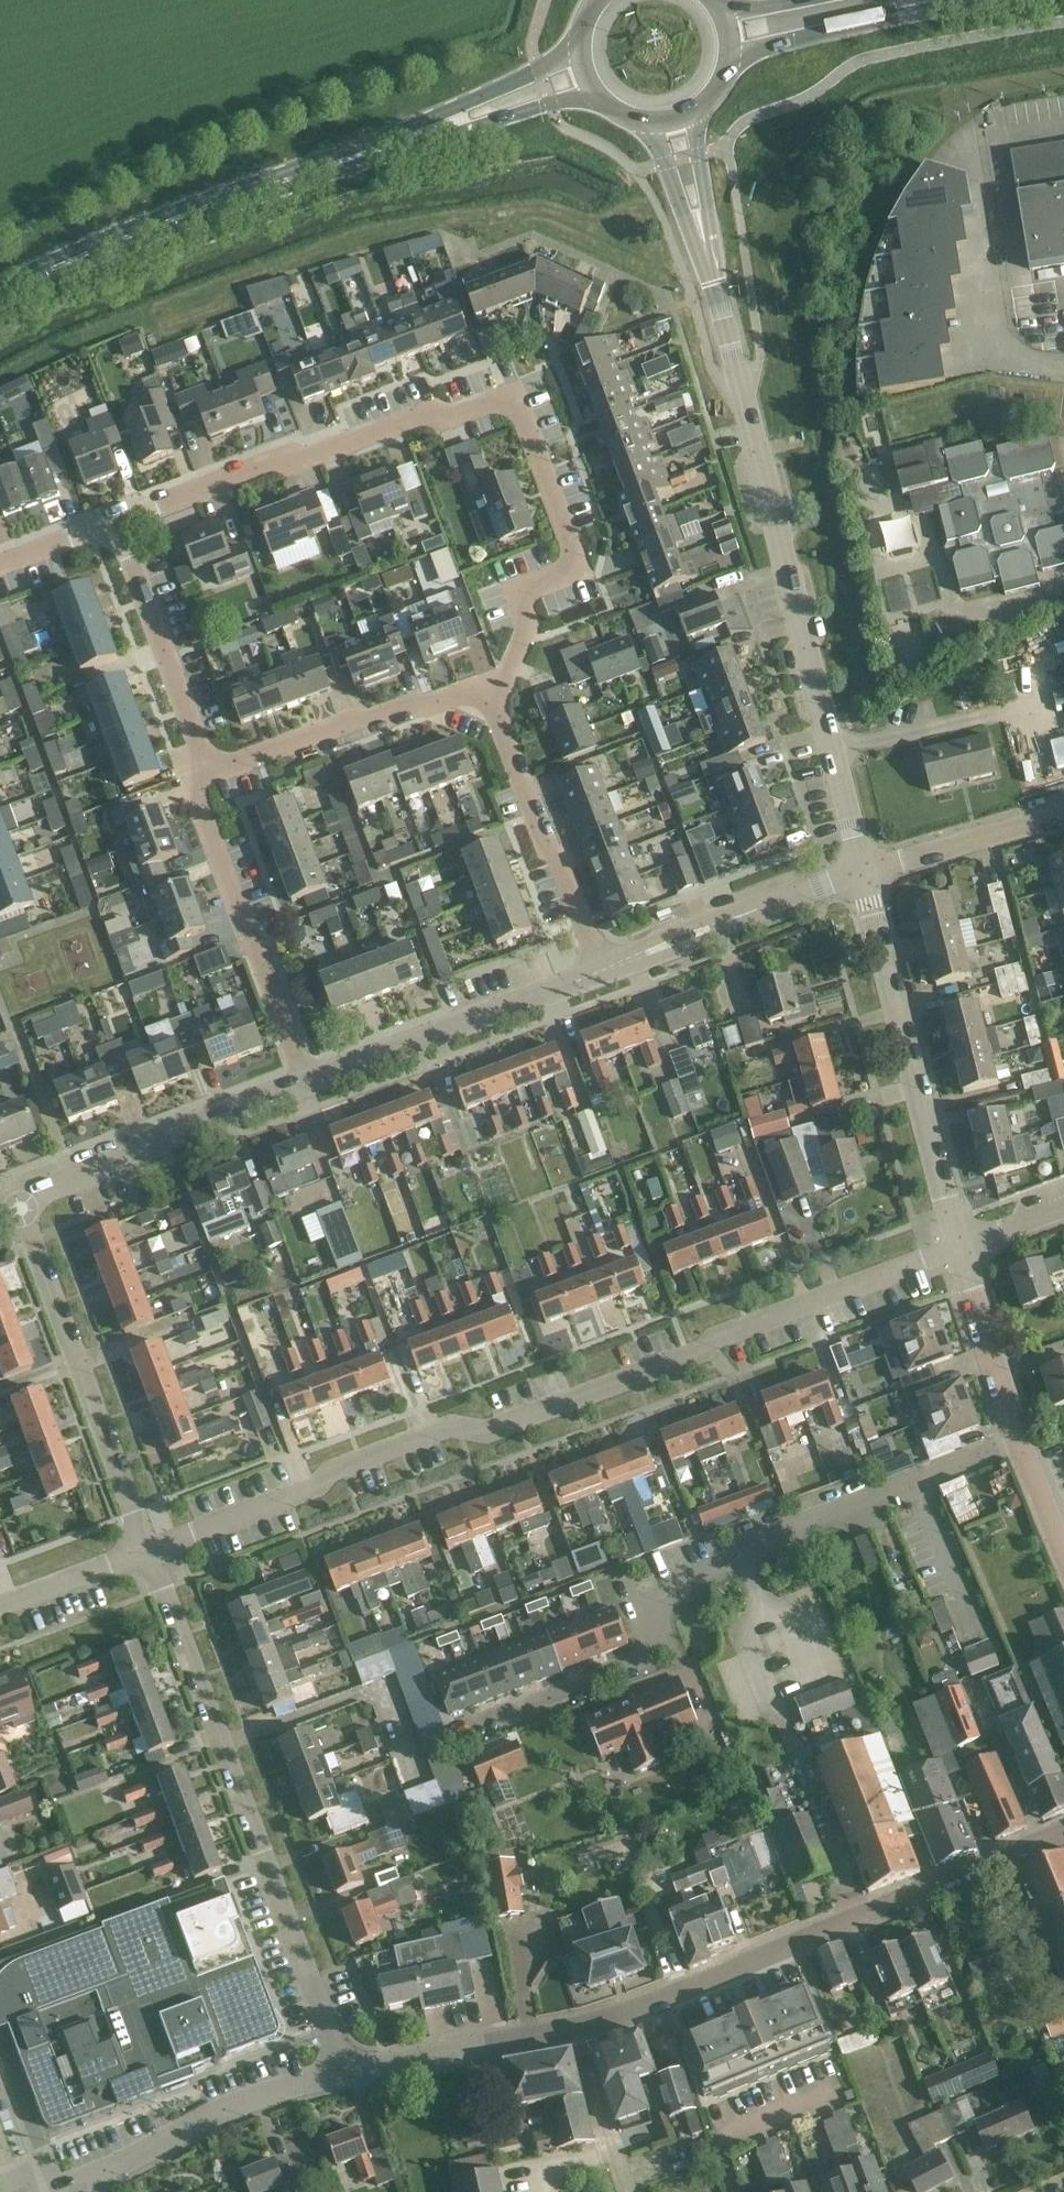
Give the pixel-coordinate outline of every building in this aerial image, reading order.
[(1026,248),(1030,270),(1063,264),(1063,144),(1011,153),(1026,248)] [(904,199),(888,228),(951,217),(962,215),(973,213),(967,179),(926,167),(904,199)] [(962,215),(951,217),(888,228),(874,264),(946,252),(957,250),(968,248),(962,215)] [(386,265),(442,248),(437,234),(382,251),(386,265)] [(957,250),(946,252),(874,264),(864,299),(941,286),(951,284),(962,282),(957,250)] [(522,301),(537,296),(552,263),(538,257),(510,268),(522,301)] [(552,263),(537,296),(559,306),(574,273),(552,263)] [(335,265),(323,270),(329,287),(341,283),(335,265)] [(499,310),(522,301),(510,268),(487,277),(499,310)] [(442,307),(432,311),(444,345),(468,336),(457,305),(465,302),(453,271),(444,274),(447,283),(435,288),(442,307)] [(581,316),(584,309),(596,283),(574,273),(559,306),(581,316)] [(295,277),(286,280),(289,288),(298,285),(295,277)] [(476,318),(499,310),(487,277),(464,285),(476,318)] [(951,284),(941,286),(864,299),(858,333),(946,319),(957,317),(951,284)] [(421,354),(399,297),(396,289),(391,291),(394,300),(387,302),(395,325),(384,329),(397,362),(421,354)] [(263,292),(250,296),(255,311),(268,306),(263,292)] [(399,297),(421,354),(444,345),(432,311),(421,315),(418,306),(414,307),(409,293),(399,297)] [(646,312),(643,300),(631,303),(634,315),(646,312)] [(373,371),(374,371),(397,362),(384,329),(381,319),(370,324),(365,311),(353,316),(373,371)] [(587,313),(581,326),(591,331),(597,317),(587,313)] [(355,348),(340,354),(352,387),(376,378),(374,371),(373,371),(353,316),(344,319),(355,348)] [(930,355),(941,353),(951,351),(946,319),(858,333),(856,367),(930,355)] [(659,335),(654,323),(640,328),(644,341),(659,335)] [(139,335),(120,342),(126,360),(145,352),(139,335)] [(330,395),(352,387),(340,354),(329,358),(321,335),(308,340),(312,351),(330,395)] [(197,337),(184,342),(189,354),(202,349),(197,337)] [(573,353),(582,377),(615,365),(610,354),(620,350),(616,337),(573,353)] [(182,341),(152,353),(158,370),(188,358),(182,341)] [(288,354),(274,360),(286,393),(298,388),(304,405),(330,395),(312,351),(290,360),(288,354)] [(941,353),(930,355),(856,367),(858,400),(859,400),(859,399),(946,385),(941,353)] [(666,355),(654,359),(652,360),(656,373),(671,367),(666,355)] [(615,365),(582,377),(591,401),(633,385),(628,371),(618,375),(615,365)] [(274,392),(266,371),(264,366),(237,376),(242,386),(225,393),(238,429),(266,419),(258,398),(274,392)] [(143,384),(149,398),(138,402),(144,418),(128,424),(144,465),(173,454),(166,434),(177,429),(165,398),(160,383),(158,378),(143,384)] [(648,381),(639,384),(638,385),(643,397),(652,394),(648,381)] [(591,401),(600,425),(633,412),(628,400),(638,397),(633,385),(591,401)] [(238,429),(225,393),(207,400),(203,389),(177,399),(187,425),(203,419),(211,439),(238,429)] [(692,394),(682,398),(686,408),(687,413),(697,409),(692,394)] [(686,408),(682,398),(681,395),(666,400),(671,413),(686,408)] [(35,401),(21,406),(27,422),(41,417),(35,401)] [(111,416),(110,416),(107,407),(90,413),(94,422),(88,425),(93,438),(71,447),(86,486),(118,474),(108,448),(121,443),(111,416)] [(633,412),(600,425),(609,448),(651,432),(646,419),(636,422),(633,412)] [(679,434),(684,447),(698,442),(706,438),(700,419),(691,423),(693,429),(679,434)] [(33,426),(43,453),(58,448),(47,421),(33,426)] [(609,448),(617,472),(650,460),(646,448),(655,445),(651,432),(609,448)] [(948,544),(945,550),(948,559),(955,564),(962,593),(996,585),(995,580),(1002,579),(1006,595),(1019,593),(1040,587),(1036,570),(1042,569),(1043,573),(1063,568),(1063,530),(1056,532),(1052,517),(1062,515),(1063,512),(1063,505),(1061,492),(1056,489),(1052,475),(1056,468),(1048,438),(997,451),(998,455),(985,458),(982,445),(961,450),(946,453),(943,440),(924,444),(924,449),(893,456),(903,495),(909,493),(915,516),(940,509),(948,544)] [(698,442),(684,447),(687,457),(702,451),(698,442)] [(45,457),(18,467),(32,507),(60,496),(45,457)] [(534,531),(514,477),(490,486),(480,460),(461,467),(475,504),(484,500),(500,543),(534,531)] [(626,495),(668,480),(663,466),(654,470),(650,460),(617,472),(626,495)] [(18,467),(0,474),(0,504),(5,517),(32,507),(18,467)] [(395,467),(373,476),(390,519),(410,512),(414,522),(428,516),(418,490),(405,495),(395,467)] [(684,474),(669,479),(672,488),(687,483),(684,474)] [(369,527),(390,519),(373,476),(351,484),(362,511),(349,516),(359,542),(373,537),(369,527)] [(619,498),(628,521),(661,509),(655,494),(671,488),(668,480),(626,495),(619,498)] [(328,530),(321,513),(314,492),(293,500),(295,505),(259,518),(273,556),(314,541),(313,536),(328,530)] [(661,509),(628,521),(637,545),(679,530),(674,515),(664,519),(661,509)] [(228,552),(217,522),(193,531),(195,536),(184,540),(196,571),(214,565),(222,586),(253,574),(243,546),(228,552)] [(718,542),(734,535),(729,522),(713,528),(718,542)] [(343,529),(330,533),(339,560),(353,554),(352,551),(344,528),(343,529)] [(637,545),(646,569),(678,556),(674,544),(683,540),(679,530),(637,545)] [(442,534),(428,540),(434,552),(447,547),(442,534)] [(740,551),(734,535),(718,542),(724,558),(740,551)] [(366,552),(355,557),(359,568),(370,564),(366,552)] [(655,593),(658,592),(661,600),(682,592),(679,584),(697,577),(692,563),(682,566),(678,556),(646,569),(655,593)] [(188,565),(174,571),(182,588),(195,583),(188,565)] [(370,565),(359,569),(362,577),(373,572),(370,565)] [(457,568),(447,572),(452,586),(462,583),(457,568)] [(260,577),(241,583),(253,619),(272,612),(260,577)] [(64,623),(100,610),(91,586),(55,599),(64,623)] [(361,587),(347,592),(353,607),(367,602),(361,587)] [(431,613),(447,657),(469,649),(459,622),(472,617),(462,590),(438,599),(442,609),(431,613)] [(726,623),(728,630),(729,629),(715,594),(687,605),(682,592),(661,600),(657,602),(662,615),(676,610),(687,638),(726,623)] [(332,594),(312,602),(317,617),(332,612),(336,602),(332,594)] [(100,610),(64,623),(73,648),(109,634),(100,610)] [(294,610),(278,616),(283,630),(299,623),(294,610)] [(447,657),(431,613),(411,621),(407,610),(393,615),(403,643),(415,638),(425,665),(447,657)] [(403,643),(393,615),(379,620),(383,631),(362,639),(379,683),(401,674),(391,647),(403,643)] [(283,630),(278,616),(263,622),(268,636),(283,630)] [(8,643),(21,639),(16,625),(4,629),(8,643)] [(261,638),(257,629),(243,635),(246,644),(261,638)] [(109,634),(73,648),(81,672),(118,658),(109,634)] [(357,691),(379,683),(362,639),(351,643),(350,639),(346,638),(340,640),(338,636),(324,641),(334,668),(347,664),(357,691)] [(657,636),(643,641),(652,667),(666,661),(657,636)] [(241,653),(235,637),(218,643),(224,659),(241,653)] [(629,638),(609,646),(619,675),(640,667),(643,675),(651,672),(650,669),(651,669),(648,659),(639,663),(629,638)] [(21,639),(8,643),(13,658),(25,654),(21,639)] [(712,660),(694,666),(702,689),(741,675),(733,652),(730,653),(728,645),(709,652),(712,660)] [(574,686),(578,685),(581,694),(590,690),(587,681),(595,678),(596,678),(588,654),(585,646),(562,655),(574,686)] [(609,646),(588,654),(596,678),(595,678),(597,683),(619,675),(609,646)] [(302,650),(292,654),(309,699),(332,691),(320,660),(308,664),(302,650)] [(287,708),(309,699),(292,654),(283,658),(288,672),(275,677),(287,708)] [(650,669),(651,672),(655,682),(666,679),(661,665),(651,669),(650,669)] [(258,667),(247,671),(264,716),(287,708),(275,677),(263,681),(258,667)] [(241,725),(264,716),(247,671),(237,675),(242,689),(230,693),(241,725)] [(702,689),(710,712),(750,697),(741,675),(702,689)] [(125,678),(104,686),(89,691),(98,715),(134,702),(125,678)] [(17,694),(11,680),(0,684),(0,686),(5,699),(17,694)] [(28,703),(40,698),(35,684),(23,688),(28,703)] [(576,708),(575,707),(567,687),(536,699),(544,721),(549,719),(576,708)] [(17,694),(5,699),(11,713),(23,708),(17,694)] [(758,719),(750,697),(710,712),(719,734),(758,719)] [(40,698),(28,703),(33,717),(45,712),(40,698)] [(134,702),(98,715),(106,739),(143,726),(134,702)] [(549,719),(557,740),(588,727),(580,706),(575,707),(576,708),(549,719)] [(639,713),(643,723),(647,735),(663,729),(655,706),(639,713)] [(631,712),(621,716),(625,726),(635,722),(631,712)] [(766,742),(758,719),(719,734),(727,756),(701,766),(706,779),(743,765),(739,753),(766,742)] [(143,726),(106,739),(115,764),(152,750),(143,726)] [(588,727),(557,740),(565,761),(597,749),(588,727)] [(647,735),(652,748),(655,757),(672,751),(663,729),(647,735)] [(987,737),(944,748),(923,753),(921,745),(920,745),(931,793),(932,792),(932,791),(958,785),(956,780),(968,777),(969,781),(995,775),(995,777),(997,776),(987,737)] [(22,744),(22,746),(13,749),(19,763),(27,759),(39,755),(34,739),(22,744)] [(453,785),(454,784),(475,776),(462,741),(440,749),(453,785)] [(44,747),(49,761),(62,756),(56,742),(44,747)] [(453,785),(440,749),(417,758),(431,793),(453,785)] [(152,750),(115,764),(124,788),(160,774),(152,750)] [(44,767),(39,755),(27,759),(32,772),(44,767)] [(67,771),(62,756),(49,761),(54,775),(67,771)] [(394,767),(395,766),(392,758),(369,766),(382,802),(404,794),(394,767)] [(417,758),(395,766),(394,767),(404,794),(407,802),(431,793),(417,758)] [(632,765),(638,782),(655,775),(649,759),(632,765)] [(706,779),(711,792),(720,788),(728,810),(767,795),(759,773),(748,777),(743,765),(706,779)] [(382,802),(369,766),(346,775),(359,811),(382,802)] [(570,810),(606,796),(596,768),(559,782),(570,810)] [(669,793),(679,789),(674,775),(664,779),(669,793)] [(54,794),(47,776),(33,781),(39,799),(54,794)] [(646,781),(652,794),(661,791),(656,777),(646,781)] [(679,789),(669,793),(674,805),(684,802),(679,789)] [(328,797),(333,810),(345,806),(340,793),(328,797)] [(726,836),(776,818),(767,795),(728,810),(733,824),(723,828),(726,836)] [(580,837),(617,823),(606,796),(570,810),(580,837)] [(49,817),(61,813),(55,799),(43,803),(49,817)] [(259,812),(267,835),(302,822),(294,799),(259,812)] [(71,819),(83,815),(78,801),(66,806),(71,819)] [(140,802),(120,810),(111,813),(117,828),(127,824),(135,846),(181,829),(178,822),(168,826),(161,808),(145,815),(140,802)] [(349,819),(345,806),(333,810),(338,823),(349,819)] [(664,823),(673,819),(668,806),(659,809),(664,823)] [(61,813),(49,817),(54,832),(66,827),(61,813)] [(776,818),(726,836),(730,845),(740,842),(745,855),(784,840),(776,818)] [(349,819),(338,823),(346,841),(356,837),(349,819)] [(471,835),(484,831),(480,820),(467,825),(471,835)] [(302,822),(267,835),(275,857),(311,844),(302,822)] [(591,864),(627,850),(617,823),(580,837),(591,864)] [(445,833),(448,844),(461,839),(457,828),(445,833)] [(135,846),(139,856),(128,860),(133,870),(139,887),(167,876),(163,863),(179,857),(173,840),(183,836),(181,829),(135,846)] [(448,844),(445,833),(432,838),(436,848),(448,844)] [(690,849),(700,846),(695,833),(686,837),(690,849)] [(16,858),(7,834),(0,837),(0,864),(16,858)] [(350,854),(361,850),(356,837),(346,841),(350,854)] [(374,842),(369,844),(373,856),(377,852),(374,849),(376,844),(374,842)] [(472,878),(507,865),(499,842),(464,855),(472,878)] [(673,847),(678,862),(687,858),(682,843),(673,847)] [(311,844),(275,857),(284,880),(319,867),(311,844)] [(400,850),(404,860),(417,855),(413,845),(400,850)] [(1063,887),(1063,845),(1044,850),(1056,889),(1063,887)] [(66,865),(78,860),(73,846),(61,850),(66,865)] [(591,864),(601,891),(638,877),(632,863),(643,859),(638,846),(627,850),(591,864)] [(700,846),(690,849),(695,862),(705,859),(700,846)] [(366,863),(361,850),(350,854),(355,867),(366,863)] [(404,860),(400,850),(387,855),(391,865),(404,860)] [(25,882),(16,858),(0,864),(0,891),(25,882)] [(687,858),(678,862),(669,865),(679,893),(698,886),(687,858)] [(72,879),(83,875),(78,860),(66,865),(72,879)] [(86,865),(92,879),(105,873),(99,860),(86,865)] [(507,865),(472,878),(481,901),(516,887),(507,865)] [(319,867),(284,880),(292,903),(328,890),(319,867)] [(83,875),(72,879),(83,911),(89,909),(93,899),(83,875)] [(172,888),(167,876),(139,887),(149,913),(153,924),(163,920),(208,903),(206,896),(195,900),(189,882),(172,888)] [(638,877),(601,891),(612,919),(648,905),(638,877)] [(18,911),(34,906),(25,882),(0,891),(0,918),(18,911)] [(397,882),(382,888),(386,898),(401,893),(397,882)] [(407,887),(411,901),(422,896),(417,883),(407,887)] [(990,887),(995,907),(987,909),(989,916),(996,914),(997,916),(999,916),(999,914),(1011,911),(1004,884),(990,887)] [(489,923),(524,910),(516,887),(481,901),(489,923)] [(367,895),(372,906),(383,901),(379,890),(367,895)] [(372,906),(367,895),(356,899),(360,910),(372,906)] [(422,896),(411,901),(416,913),(427,909),(422,896)] [(923,932),(958,924),(951,897),(916,905),(923,932)] [(166,961),(175,958),(195,950),(190,937),(207,931),(200,914),(211,910),(208,903),(163,920),(170,941),(160,945),(166,961)] [(322,912),(326,923),(339,919),(335,907),(322,912)] [(524,910),(489,923),(498,946),(533,933),(524,910)] [(999,914),(999,916),(1006,941),(1017,938),(1011,911),(999,914)] [(326,923),(322,912),(309,917),(313,928),(326,923)] [(339,919),(326,923),(330,935),(331,937),(344,932),(339,919)] [(115,922),(106,926),(110,936),(119,932),(115,922)] [(958,924),(923,932),(930,959),(964,951),(958,924)] [(291,930),(288,937),(291,944),(298,946),(304,944),(307,937),(304,930),(297,927),(291,930)] [(1025,931),(1027,939),(1041,935),(1039,927),(1025,931)] [(428,946),(439,942),(433,928),(423,932),(428,946)] [(1063,960),(1063,930),(1055,933),(1063,960)] [(1044,947),(1041,935),(1027,939),(1031,951),(1044,947)] [(123,938),(113,941),(116,950),(126,947),(123,938)] [(418,965),(425,962),(426,962),(419,942),(388,953),(401,988),(424,980),(418,965)] [(441,980),(452,976),(439,942),(428,946),(441,980)] [(202,980),(212,976),(232,968),(225,947),(194,959),(202,980)] [(135,974),(127,949),(117,953),(125,977),(135,974)] [(964,951),(930,959),(937,986),(971,978),(964,951)] [(401,988),(388,953),(366,961),(379,997),(401,988)] [(379,997),(366,961),(343,970),(356,1005),(379,997)] [(1026,978),(1023,965),(995,972),(999,985),(1026,978)] [(356,1005),(343,970),(320,978),(333,1014),(356,1005)] [(1030,992),(1026,978),(999,985),(1003,999),(1030,992)] [(135,999),(148,994),(143,980),(130,985),(135,999)] [(787,1024),(795,1022),(816,1016),(811,997),(796,1001),(790,980),(760,988),(770,1023),(785,1019),(787,1024)] [(1060,1000),(1057,990),(1039,995),(1042,1005),(1060,1000)] [(707,1023),(704,1016),(697,996),(663,1008),(673,1035),(688,1029),(696,1049),(711,1044),(704,1023),(707,1023)] [(222,1012),(239,1059),(263,1050),(250,1014),(239,1018),(235,1008),(231,999),(218,1004),(222,1012)] [(215,1068),(239,1059),(222,1012),(213,1016),(209,1005),(191,1013),(187,1003),(178,1007),(182,1017),(194,1049),(206,1044),(215,1068)] [(978,1004),(965,1007),(943,1012),(950,1039),(985,1031),(978,1004)] [(62,1010),(69,1029),(75,1027),(72,1019),(80,1016),(76,1005),(62,1010)] [(39,1040),(69,1029),(62,1010),(32,1021),(39,1040)] [(644,1015),(613,1027),(622,1053),(641,1046),(650,1070),(662,1065),(644,1015)] [(738,1021),(746,1048),(764,1043),(756,1016),(738,1021)] [(177,1042),(153,1051),(167,1086),(191,1077),(182,1053),(194,1049),(182,1017),(169,1021),(177,1042)] [(1036,1018),(1024,1021),(1031,1049),(1043,1046),(1036,1018)] [(142,1096),(167,1086),(153,1051),(130,1060),(123,1040),(116,1043),(108,1020),(101,1023),(110,1045),(121,1076),(133,1072),(142,1096)] [(737,1026),(723,1030),(728,1049),(742,1045),(737,1026)] [(603,1060),(622,1053),(613,1027),(581,1038),(600,1088),(612,1084),(603,1060)] [(985,1031),(950,1039),(957,1066),(991,1058),(985,1031)] [(823,1039),(802,1045),(772,1054),(775,1067),(800,1060),(805,1079),(832,1071),(823,1039)] [(1044,1045),(1054,1084),(1063,1082),(1063,1068),(1057,1041),(1044,1045)] [(0,1045),(0,1060),(8,1057),(4,1044),(0,1045)] [(104,1071),(81,1080),(94,1114),(118,1105),(109,1081),(121,1076),(110,1045),(97,1050),(104,1071)] [(580,1109),(564,1068),(557,1048),(532,1057),(542,1084),(542,1083),(556,1078),(557,1083),(555,1084),(560,1097),(562,1096),(568,1113),(580,1109)] [(670,1054),(679,1081),(680,1082),(696,1075),(686,1048),(670,1054)] [(1042,1048),(1027,1051),(1031,1066),(1046,1062),(1042,1048)] [(542,1084),(532,1057),(506,1066),(516,1093),(531,1088),(543,1121),(555,1117),(542,1083),(542,1084)] [(991,1058),(957,1066),(964,1093),(998,1085),(991,1058)] [(516,1093),(506,1066),(481,1076),(491,1103),(516,1093)] [(841,1103),(832,1071),(805,1079),(810,1097),(787,1104),(790,1117),(841,1103)] [(1026,1093),(1033,1091),(1033,1089),(1052,1084),(1050,1075),(1049,1071),(1022,1078),(1026,1093)] [(491,1103),(481,1076),(456,1085),(466,1112),(491,1103)] [(70,1123),(94,1114),(81,1080),(57,1089),(70,1123)] [(680,1082),(679,1081),(662,1088),(675,1120),(692,1114),(680,1082)] [(1052,1099),(1054,1105),(1063,1102),(1063,1094),(1061,1084),(1053,1086),(1052,1084),(1033,1089),(1033,1091),(1036,1103),(1052,1099)] [(454,1155),(439,1115),(431,1094),(406,1104),(416,1130),(417,1130),(431,1124),(443,1159),(454,1155)] [(9,1145),(38,1134),(26,1102),(0,1112),(0,1121),(9,1145)] [(416,1130),(406,1104),(381,1113),(391,1139),(407,1133),(413,1151),(412,1151),(418,1168),(430,1163),(417,1130),(416,1130)] [(1063,1120),(1063,1106),(1053,1108),(1056,1122),(1063,1120)] [(524,1109),(512,1114),(519,1131),(531,1126),(524,1109)] [(750,1121),(749,1121),(754,1141),(790,1130),(785,1111),(765,1117),(750,1121)] [(595,1158),(608,1153),(593,1112),(579,1117),(595,1158)] [(391,1139),(381,1113),(356,1123),(366,1149),(391,1139)] [(971,1122),(978,1150),(1012,1141),(1005,1113),(971,1122)] [(499,1118),(487,1122),(494,1140),(506,1135),(499,1118)] [(1056,1122),(1041,1131),(1042,1138),(1060,1134),(1063,1152),(1063,1120),(1056,1122)] [(0,1121),(0,1148),(9,1145),(0,1121)] [(366,1149),(356,1123),(331,1132),(341,1158),(366,1149)] [(716,1152),(740,1146),(735,1124),(710,1131),(716,1152)] [(754,1142),(771,1186),(779,1207),(815,1193),(810,1179),(827,1174),(832,1192),(865,1183),(854,1146),(823,1155),(814,1125),(791,1131),(791,1130),(754,1142)] [(985,1177),(1011,1171),(1036,1164),(1029,1137),(1012,1141),(978,1150),(985,1177)] [(315,1165),(314,1162),(306,1141),(275,1153),(279,1163),(265,1168),(270,1182),(297,1172),(303,1188),(319,1182),(313,1166),(315,1165)] [(682,1153),(667,1157),(672,1172),(686,1168),(682,1153)] [(398,1155),(386,1160),(393,1177),(405,1173),(398,1155)] [(585,1177),(596,1172),(613,1166),(609,1156),(592,1163),(589,1156),(579,1160),(585,1177)] [(467,1157),(455,1161),(459,1173),(471,1169),(467,1157)] [(1039,1169),(1039,1172),(1039,1174),(1040,1175),(1042,1177),(1044,1177),(1047,1177),(1049,1176),(1051,1175),(1052,1173),(1052,1171),(1052,1169),(1051,1167),(1049,1165),(1047,1164),(1045,1164),(1043,1164),(1041,1165),(1040,1167),(1039,1169)] [(374,1165),(361,1169),(368,1186),(380,1182),(374,1165)] [(191,1196),(204,1229),(227,1220),(220,1200),(231,1196),(238,1212),(254,1206),(257,1214),(272,1209),(263,1185),(250,1189),(242,1166),(210,1177),(214,1187),(191,1196)] [(654,1166),(643,1170),(653,1201),(664,1197),(654,1166)] [(749,1204),(753,1217),(739,1222),(749,1248),(774,1239),(765,1212),(760,1200),(752,1179),(741,1183),(749,1204)] [(589,1183),(580,1187),(585,1200),(591,1197),(594,1196),(589,1183)] [(727,1189),(716,1193),(724,1213),(735,1209),(727,1189)] [(702,1198),(691,1202),(699,1222),(710,1218),(702,1198)] [(341,1204),(317,1213),(339,1271),(364,1261),(341,1204)] [(678,1207),(667,1211),(674,1232),(685,1227),(678,1207)] [(182,1209),(168,1215),(173,1228),(187,1223),(182,1209)] [(142,1227),(155,1222),(151,1212),(138,1217),(142,1227)] [(724,1258),(749,1248),(739,1222),(714,1231),(724,1258)] [(270,1250),(284,1244),(275,1223),(261,1229),(270,1250)] [(98,1260),(127,1249),(118,1224),(89,1235),(98,1260)] [(182,1228),(189,1247),(200,1243),(193,1224),(182,1228)] [(624,1226),(613,1230),(620,1252),(632,1247),(624,1226)] [(724,1258),(714,1231),(689,1241),(699,1267),(724,1258)] [(414,1235),(407,1238),(409,1244),(417,1241),(414,1235)] [(600,1236),(589,1240),(597,1260),(608,1256),(600,1236)] [(674,1276),(699,1267),(689,1241),(664,1250),(674,1276)] [(575,1246),(564,1250),(572,1270),(583,1266),(575,1246)] [(127,1249),(98,1260),(107,1285),(136,1274),(127,1249)] [(153,1256),(157,1266),(170,1261),(166,1251),(153,1256)] [(539,1259),(546,1279),(557,1275),(550,1255),(539,1259)] [(179,1257),(170,1261),(157,1266),(161,1276),(183,1267),(179,1257)] [(1063,1273),(1063,1266),(1061,1257),(1012,1273),(1024,1309),(1054,1300),(1047,1278),(1063,1273)] [(647,1287),(639,1266),(637,1260),(612,1270),(621,1296),(647,1287)] [(232,1266),(219,1271),(226,1287),(238,1282),(232,1266)] [(264,1267),(261,1274),(271,1278),(274,1271),(264,1267)] [(360,1268),(324,1282),(330,1296),(365,1282),(360,1268)] [(621,1296),(612,1270),(586,1279),(596,1305),(621,1296)] [(107,1285),(116,1309),(145,1298),(136,1274),(107,1285)] [(498,1312),(484,1318),(494,1344),(519,1334),(496,1274),(485,1278),(498,1312)] [(596,1305),(586,1279),(561,1288),(571,1315),(596,1305)] [(472,1284),(461,1288),(469,1308),(479,1304),(472,1284)] [(278,1308),(303,1299),(298,1286),(273,1295),(278,1308)] [(571,1315),(561,1288),(536,1298),(546,1324),(571,1315)] [(447,1293),(436,1297),(444,1318),(455,1313),(447,1293)] [(0,1297),(0,1325),(13,1320),(4,1296),(0,1297)] [(145,1298),(116,1309),(126,1334),(155,1323),(145,1298)] [(184,1300),(171,1304),(175,1314),(188,1310),(184,1300)] [(422,1303),(411,1307),(419,1327),(430,1323),(422,1303)] [(225,1311),(204,1319),(202,1320),(206,1331),(229,1322),(225,1311)] [(896,1338),(901,1351),(944,1335),(936,1312),(883,1332),(886,1341),(896,1338)] [(391,1382),(384,1362),(382,1357),(381,1357),(377,1346),(389,1342),(380,1318),(358,1326),(371,1360),(358,1365),(357,1366),(366,1392),(391,1382)] [(469,1353),(494,1344),(484,1318),(459,1327),(469,1353)] [(22,1345),(13,1320),(0,1325),(0,1353),(22,1345)] [(286,1327),(275,1331),(283,1354),(284,1355),(291,1375),(302,1371),(295,1351),(294,1350),(286,1327)] [(444,1363),(469,1353),(459,1327),(434,1336),(444,1363)] [(200,1341),(196,1330),(183,1335),(187,1347),(200,1341)] [(341,1401),(366,1392),(357,1366),(358,1365),(345,1332),(333,1336),(340,1355),(339,1356),(344,1370),(331,1375),(341,1401)] [(899,1378),(904,1390),(928,1381),(924,1369),(953,1358),(944,1335),(901,1351),(909,1374),(899,1378)] [(418,1372),(444,1363),(434,1336),(409,1346),(418,1372)] [(320,1341),(307,1346),(315,1366),(321,1363),(328,1361),(320,1341)] [(133,1354),(143,1379),(172,1368),(162,1343),(133,1354)] [(0,1353),(0,1373),(3,1380),(32,1370),(22,1345),(0,1353)] [(830,1350),(838,1370),(840,1374),(852,1370),(843,1345),(830,1350)] [(865,1350),(852,1355),(857,1368),(870,1363),(865,1350)] [(1044,1372),(1055,1408),(1063,1405),(1063,1366),(1044,1372)] [(177,1380),(172,1368),(143,1379),(152,1403),(181,1392),(182,1394),(202,1386),(205,1396),(219,1391),(211,1370),(200,1374),(199,1372),(177,1380)] [(331,1375),(306,1385),(316,1410),(341,1401),(331,1375)] [(835,1402),(833,1395),(825,1375),(794,1387),(804,1414),(823,1406),(831,1429),(843,1425),(835,1402)] [(933,1393),(928,1381),(904,1390),(913,1415),(923,1411),(927,1422),(970,1406),(962,1383),(933,1393)] [(291,1420),(316,1410),(306,1385),(281,1394),(291,1420)] [(804,1414),(794,1387),(762,1399),(772,1425),(781,1448),(793,1443),(785,1421),(804,1414)] [(10,1401),(19,1426),(48,1415),(39,1390),(10,1401)] [(152,1403),(161,1428),(190,1417),(182,1394),(181,1392),(152,1403)] [(272,1427),(258,1392),(244,1397),(257,1433),(272,1427)] [(921,1436),(930,1461),(955,1451),(950,1439),(979,1428),(970,1406),(927,1422),(931,1433),(921,1436)] [(738,1408),(712,1417),(722,1443),(747,1433),(738,1408)] [(58,1439),(48,1415),(19,1426),(28,1451),(58,1439)] [(199,1445),(234,1432),(236,1436),(237,1441),(245,1438),(243,1433),(239,1422),(231,1424),(229,1419),(196,1431),(190,1417),(161,1428),(171,1453),(198,1442),(199,1445)] [(712,1417),(687,1427),(697,1452),(722,1443),(712,1417)] [(857,1418),(845,1423),(849,1436),(862,1431),(857,1418)] [(687,1427),(662,1436),(673,1467),(674,1467),(676,1472),(687,1468),(683,1457),(697,1452),(687,1427)] [(874,1429),(863,1433),(867,1443),(878,1439),(874,1429)] [(28,1451),(38,1475),(67,1464),(58,1439),(28,1451)] [(662,1493),(672,1489),(658,1451),(650,1454),(645,1442),(621,1452),(643,1511),(654,1506),(644,1478),(654,1474),(662,1493)] [(0,1451),(0,1462),(9,1459),(5,1449),(0,1451)] [(650,1529),(643,1511),(621,1452),(597,1460),(609,1491),(614,1504),(624,1500),(645,1555),(658,1550),(657,1548),(650,1529)] [(9,1459),(0,1462),(0,1473),(12,1469),(9,1459)] [(597,1460),(574,1469),(596,1528),(604,1525),(598,1510),(601,1509),(596,1496),(609,1491),(597,1460)] [(76,1489),(67,1464),(38,1475),(47,1500),(76,1489)] [(550,1478),(557,1499),(561,1509),(573,1504),(578,1518),(581,1517),(589,1515),(595,1528),(596,1528),(574,1469),(550,1478)] [(951,1520),(986,1510),(981,1496),(972,1499),(966,1479),(941,1486),(951,1520)] [(533,1484),(509,1493),(520,1524),(521,1524),(525,1536),(549,1528),(533,1484)] [(776,1508),(772,1498),(767,1484),(741,1494),(746,1508),(750,1518),(776,1508)] [(497,1533),(520,1524),(509,1493),(486,1502),(497,1533)] [(741,1494),(716,1504),(721,1517),(746,1508),(741,1494)] [(1017,1495),(1005,1500),(1010,1513),(1022,1507),(1017,1495)] [(28,1509),(23,1498),(10,1503),(15,1515),(28,1509)] [(486,1502),(462,1511),(485,1571),(497,1566),(486,1537),(497,1533),(486,1502)] [(721,1517),(716,1504),(699,1510),(704,1524),(721,1517)] [(449,1551),(462,1546),(473,1575),(485,1571),(462,1511),(438,1520),(449,1551)] [(650,1529),(657,1548),(684,1539),(676,1518),(650,1529)] [(397,1536),(419,1595),(431,1590),(420,1562),(431,1557),(434,1564),(442,1561),(436,1544),(429,1547),(421,1526),(397,1536)] [(397,1536),(374,1544),(385,1575),(398,1570),(409,1599),(419,1595),(397,1536)] [(854,1572),(880,1563),(871,1539),(846,1548),(854,1572)] [(600,1543),(572,1553),(579,1573),(607,1563),(600,1543)] [(350,1553),(373,1614),(383,1610),(377,1594),(390,1589),(385,1575),(374,1544),(350,1553)] [(326,1562),(334,1583),(337,1593),(351,1588),(355,1595),(363,1617),(373,1614),(350,1553),(326,1562)] [(540,1575),(543,1585),(558,1579),(559,1583),(575,1577),(568,1558),(552,1565),(554,1569),(540,1575)] [(508,1571),(493,1576),(500,1593),(505,1605),(520,1600),(515,1588),(508,1571)] [(230,1609),(239,1633),(265,1624),(260,1610),(312,1591),(305,1573),(252,1593),(254,1600),(230,1609)] [(527,1591),(543,1585),(540,1575),(523,1581),(527,1591)] [(594,1591),(592,1584),(591,1583),(581,1587),(584,1595),(594,1591)] [(584,1595),(581,1587),(570,1590),(574,1599),(584,1595)] [(301,1600),(305,1609),(325,1601),(321,1592),(301,1600)] [(536,1603),(540,1612),(550,1608),(547,1599),(536,1603)] [(305,1609),(265,1624),(239,1633),(248,1658),(274,1649),(269,1635),(286,1629),(285,1627),(329,1611),(325,1601),(305,1609)] [(482,1612),(477,1601),(464,1607),(469,1617),(482,1612)] [(942,1633),(952,1629),(941,1601),(931,1605),(942,1633)] [(540,1612),(536,1603),(526,1607),(529,1616),(540,1612)] [(455,1621),(464,1617),(459,1605),(450,1608),(455,1621)] [(425,1608),(412,1613),(420,1634),(434,1629),(434,1628),(428,1615),(425,1608)] [(615,1608),(592,1617),(606,1654),(629,1645),(615,1608)] [(1047,1618),(1035,1623),(1047,1650),(1063,1642),(1063,1613),(1063,1611),(1047,1618)] [(492,1620),(495,1628),(505,1625),(502,1616),(492,1620)] [(606,1654),(592,1617),(570,1625),(584,1662),(606,1654)] [(495,1628),(492,1620),(481,1624),(485,1632),(495,1628)] [(548,1632),(547,1632),(562,1670),(563,1670),(584,1662),(570,1625),(548,1633),(548,1632)] [(248,1658),(258,1684),(301,1668),(295,1655),(327,1643),(323,1632),(308,1637),(307,1636),(274,1649),(248,1658)] [(526,1642),(541,1681),(562,1673),(563,1674),(564,1674),(563,1670),(562,1670),(547,1632),(547,1633),(526,1642)] [(448,1637),(451,1645),(461,1642),(457,1633),(448,1637)] [(451,1645),(448,1637),(437,1641),(440,1649),(451,1645)] [(381,1639),(368,1644),(373,1657),(373,1658),(376,1656),(387,1652),(382,1638),(381,1639)] [(400,1647),(389,1652),(397,1674),(398,1674),(399,1676),(422,1668),(421,1665),(418,1656),(414,1644),(413,1641),(410,1642),(399,1646),(400,1647)] [(526,1642),(504,1650),(518,1689),(541,1681),(526,1642)] [(989,1642),(963,1652),(974,1679),(1000,1668),(989,1642)] [(80,1678),(113,1666),(119,1680),(145,1670),(135,1645),(76,1668),(80,1678)] [(518,1689),(504,1650),(481,1658),(496,1698),(518,1689)] [(387,1652),(376,1656),(385,1678),(397,1674),(389,1652),(387,1652)] [(1032,1668),(1063,1744),(1063,1654),(1032,1668)] [(373,1657),(354,1664),(363,1687),(385,1678),(376,1656),(373,1658),(373,1657)] [(481,1658),(459,1667),(474,1706),(496,1698),(481,1658)] [(268,1710),(288,1702),(294,1700),(288,1685),(306,1679),(305,1677),(321,1671),(318,1662),(301,1668),(258,1684),(268,1710)] [(965,1663),(953,1668),(958,1681),(970,1676),(965,1663)] [(474,1706),(459,1667),(436,1675),(451,1715),(474,1706)] [(422,1668),(399,1676),(403,1687),(426,1679),(422,1668)] [(154,1696),(145,1670),(119,1680),(119,1681),(86,1693),(90,1704),(123,1692),(128,1705),(154,1696)] [(984,1684),(1012,1747),(1042,1734),(1015,1670),(1004,1675),(984,1684)] [(15,1730),(35,1723),(18,1677),(16,1677),(16,1676),(13,1674),(2,1678),(1,1681),(1,1683),(0,1683),(0,1726),(12,1721),(15,1730)] [(635,1700),(634,1701),(585,1721),(601,1759),(626,1749),(636,1774),(662,1763),(652,1739),(695,1722),(677,1678),(633,1696),(635,1700)] [(426,1679),(403,1687),(408,1700),(431,1692),(426,1679)] [(846,1681),(795,1700),(806,1727),(841,1714),(851,1738),(855,1748),(825,1759),(819,1762),(852,1847),(861,1873),(869,1893),(921,1873),(905,1832),(903,1827),(914,1823),(906,1803),(881,1738),(868,1703),(857,1708),(846,1681)] [(961,1689),(940,1697),(940,1698),(958,1746),(980,1738),(961,1689)] [(431,1692),(408,1700),(412,1711),(435,1703),(434,1702),(431,1692)] [(128,1705),(138,1730),(164,1721),(154,1696),(128,1705)] [(939,1768),(944,1766),(959,1760),(935,1700),(915,1708),(939,1768)] [(435,1703),(412,1711),(416,1723),(439,1715),(438,1712),(436,1707),(435,1703)] [(54,1704),(41,1709),(50,1732),(63,1727),(54,1704)] [(99,1729),(118,1722),(114,1711),(95,1718),(99,1729)] [(439,1715),(416,1723),(421,1735),(443,1727),(442,1726),(439,1715)] [(173,1746),(164,1721),(138,1730),(147,1756),(173,1746)] [(443,1727),(421,1735),(425,1746),(447,1739),(443,1727)] [(312,1728),(279,1741),(281,1744),(290,1771),(324,1758),(314,1732),(312,1728)] [(372,1728),(357,1733),(361,1745),(376,1740),(372,1728)] [(1012,1747),(1043,1820),(1063,1811),(1063,1784),(1042,1734),(1012,1747)] [(108,1754),(128,1747),(124,1736),(104,1743),(108,1754)] [(389,1747),(385,1736),(376,1740),(361,1745),(362,1746),(365,1756),(389,1747)] [(447,1739),(425,1746),(429,1758),(451,1750),(447,1739)] [(518,1740),(472,1759),(483,1786),(486,1785),(488,1789),(496,1808),(517,1800),(508,1780),(510,1780),(508,1777),(529,1768),(518,1740)] [(997,1756),(984,1761),(979,1749),(960,1757),(965,1770),(996,1841),(1027,1827),(997,1756)] [(451,1750),(429,1758),(434,1769),(455,1762),(453,1755),(451,1750)] [(15,1788),(3,1757),(0,1758),(0,1794),(15,1788)] [(290,1771),(300,1796),(333,1783),(342,1780),(338,1771),(330,1774),(324,1758),(290,1771)] [(455,1762),(434,1769),(438,1781),(447,1806),(464,1800),(463,1784),(455,1762)] [(944,1766),(920,1776),(903,1783),(908,1796),(936,1867),(977,1851),(944,1766)] [(103,1768),(73,1778),(78,1792),(108,1781),(103,1768)] [(157,1780),(161,1793),(166,1805),(192,1796),(182,1770),(157,1780)] [(438,1781),(426,1786),(435,1810),(447,1806),(438,1781)] [(327,1815),(335,1836),(370,1823),(357,1791),(339,1798),(334,1784),(333,1783),(300,1796),(310,1822),(327,1815)] [(146,1796),(142,1786),(123,1793),(127,1804),(146,1796)] [(416,1789),(405,1793),(406,1795),(414,1817),(414,1818),(425,1814),(435,1810),(426,1786),(416,1789)] [(34,1811),(25,1789),(0,1798),(0,1823),(34,1811)] [(778,1789),(758,1798),(793,1883),(829,1869),(808,1817),(791,1824),(778,1789)] [(406,1795),(382,1804),(389,1826),(390,1826),(410,1818),(413,1817),(414,1817),(406,1795)] [(192,1796),(166,1805),(170,1818),(175,1830),(201,1821),(192,1796)] [(156,1822),(152,1811),(132,1818),(136,1829),(156,1822)] [(351,1853),(346,1855),(325,1863),(337,1894),(364,1884),(357,1865),(408,1846),(404,1835),(415,1831),(410,1818),(390,1826),(389,1826),(369,1835),(372,1842),(350,1850),(351,1853)] [(175,1830),(180,1844),(184,1856),(210,1846),(201,1821),(175,1830)] [(115,1851),(129,1846),(123,1829),(109,1834),(115,1851)] [(687,1907),(686,1907),(689,1914),(693,1912),(707,1952),(708,1951),(736,1941),(728,1920),(718,1894),(698,1902),(693,1890),(713,1882),(716,1889),(731,1883),(721,1859),(714,1862),(708,1848),(722,1843),(718,1835),(704,1840),(707,1848),(690,1855),(696,1869),(672,1878),(679,1896),(682,1895),(687,1907)] [(161,1836),(142,1844),(146,1854),(165,1847),(161,1836)] [(210,1846),(184,1856),(194,1881),(220,1871),(210,1846)] [(67,1849),(44,1858),(50,1874),(73,1865),(67,1849)] [(499,1853),(487,1855),(498,1918),(524,1913),(515,1861),(501,1863),(499,1853)] [(1019,1872),(1063,1980),(1063,1853),(1019,1872)] [(170,1861),(150,1868),(135,1874),(139,1885),(174,1872),(170,1861)] [(466,1870),(463,1863),(449,1868),(451,1875),(466,1870)] [(50,1876),(43,1878),(57,1914),(59,1913),(64,1925),(89,1916),(84,1904),(88,1902),(81,1884),(74,1867),(50,1876)] [(401,1880),(397,1868),(375,1876),(380,1889),(401,1880)] [(17,1895),(8,1869),(0,1872),(0,1901),(17,1895)] [(7,2027),(43,2123),(44,2125),(46,2127),(48,2128),(50,2129),(52,2130),(55,2130),(57,2129),(123,2104),(135,2100),(147,2096),(193,2078),(191,2070),(213,2061),(214,2063),(215,2064),(216,2064),(217,2065),(219,2065),(220,2065),(221,2064),(222,2063),(223,2062),(224,2061),(224,2060),(224,2059),(223,2058),(225,2057),(274,2038),(275,2036),(276,2034),(277,2031),(278,2029),(278,2026),(223,1879),(166,1901),(99,1926),(0,1964),(0,2030),(7,2027)] [(412,1905),(407,1892),(372,1905),(345,1915),(357,1947),(384,1936),(376,1917),(398,1909),(398,1910),(412,1905)] [(565,1957),(567,1962),(575,1987),(588,1983),(591,1989),(610,1983),(610,1985),(626,1979),(626,1978),(645,1971),(632,1933),(629,1934),(618,1901),(558,1922),(570,1955),(565,1957)] [(483,1902),(466,1907),(469,1915),(485,1910),(483,1902)] [(682,1950),(689,1968),(690,1970),(712,1962),(708,1951),(707,1952),(693,1912),(689,1914),(686,1907),(669,1914),(682,1950)] [(1,1914),(0,1910),(0,1935),(8,1932),(8,1931),(17,1927),(11,1910),(1,1914)] [(425,1943),(409,1947),(422,2000),(424,2010),(464,2001),(457,1967),(494,1958),(489,1936),(483,1914),(442,1929),(441,1927),(423,1933),(425,1943)] [(929,1936),(902,1948),(901,1948),(919,1991),(931,2022),(932,2022),(921,1994),(947,1984),(955,2002),(961,2000),(948,1969),(944,1971),(929,1936)] [(1003,1942),(965,1956),(973,1978),(1011,1963),(1003,1942)] [(901,1948),(902,1948),(900,1944),(871,1956),(884,1988),(880,1989),(891,2017),(897,2015),(892,2002),(919,1991),(901,1948)] [(858,1984),(843,1945),(816,1955),(832,1994),(858,1984)] [(402,1976),(381,1980),(387,2008),(422,2000),(409,1947),(396,1950),(402,1976)] [(807,1989),(783,1999),(806,2055),(830,2045),(807,1990),(807,1989)] [(806,2055),(783,1999),(760,2008),(783,2064),(806,2055)] [(760,2008),(736,2018),(759,2074),(783,2064),(760,2008)] [(759,2074),(736,2018),(713,2028),(735,2084),(759,2074)] [(1043,2020),(1028,2025),(1031,2033),(1046,2028),(1043,2020)] [(843,2056),(884,2041),(878,2026),(838,2040),(843,2056)] [(689,2037),(689,2038),(712,2093),(735,2084),(713,2028),(689,2037)] [(591,2049),(604,2087),(656,2069),(643,2032),(591,2049)] [(558,2150),(573,2147),(594,2142),(573,2052),(505,2064),(508,2076),(502,2077),(506,2097),(511,2096),(513,2109),(546,2103),(553,2134),(536,2137),(540,2153),(557,2150),(558,2150)] [(990,2055),(958,2069),(967,2090),(999,2076),(990,2055)] [(1046,2066),(1028,2074),(1035,2091),(1054,2083),(1046,2066)] [(657,2074),(656,2069),(604,2087),(617,2124),(650,2112),(640,2080),(657,2074)] [(934,2104),(967,2090),(958,2069),(925,2083),(934,2104)] [(685,2114),(692,2137),(703,2133),(683,2070),(658,2078),(670,2118),(685,2114)] [(957,2104),(941,2111),(953,2138),(969,2130),(957,2104)] [(1034,2131),(1025,2111),(1022,2104),(975,2124),(987,2151),(1034,2131)] [(941,2111),(909,2125),(928,2160),(906,2170),(918,2191),(926,2191),(952,2178),(935,2146),(953,2138),(941,2111)] [(853,2171),(854,2171),(862,2191),(886,2191),(885,2188),(874,2159),(865,2163),(847,2115),(835,2119),(836,2124),(848,2154),(853,2167),(852,2167),(853,2171)] [(826,2128),(825,2128),(833,2149),(836,2159),(848,2154),(836,2124),(826,2128)] [(396,2180),(392,2169),(384,2148),(369,2154),(360,2130),(328,2141),(339,2169),(356,2162),(363,2181),(374,2177),(378,2186),(396,2180)] [(806,2185),(797,2188),(780,2142),(768,2147),(770,2151),(781,2182),(785,2191),(809,2191),(806,2185)] [(704,2144),(691,2148),(697,2165),(711,2161),(704,2144)] [(770,2151),(758,2155),(769,2186),(781,2182),(770,2151)] [(454,2163),(456,2176),(480,2173),(478,2159),(454,2163)] [(296,2180),(285,2185),(275,2161),(244,2173),(252,2191),(300,2191),(296,2180)] [(853,2171),(824,2182),(828,2191),(862,2191),(854,2171),(853,2171)] [(477,2176),(455,2181),(457,2191),(502,2191),(498,2172),(477,2176)]
